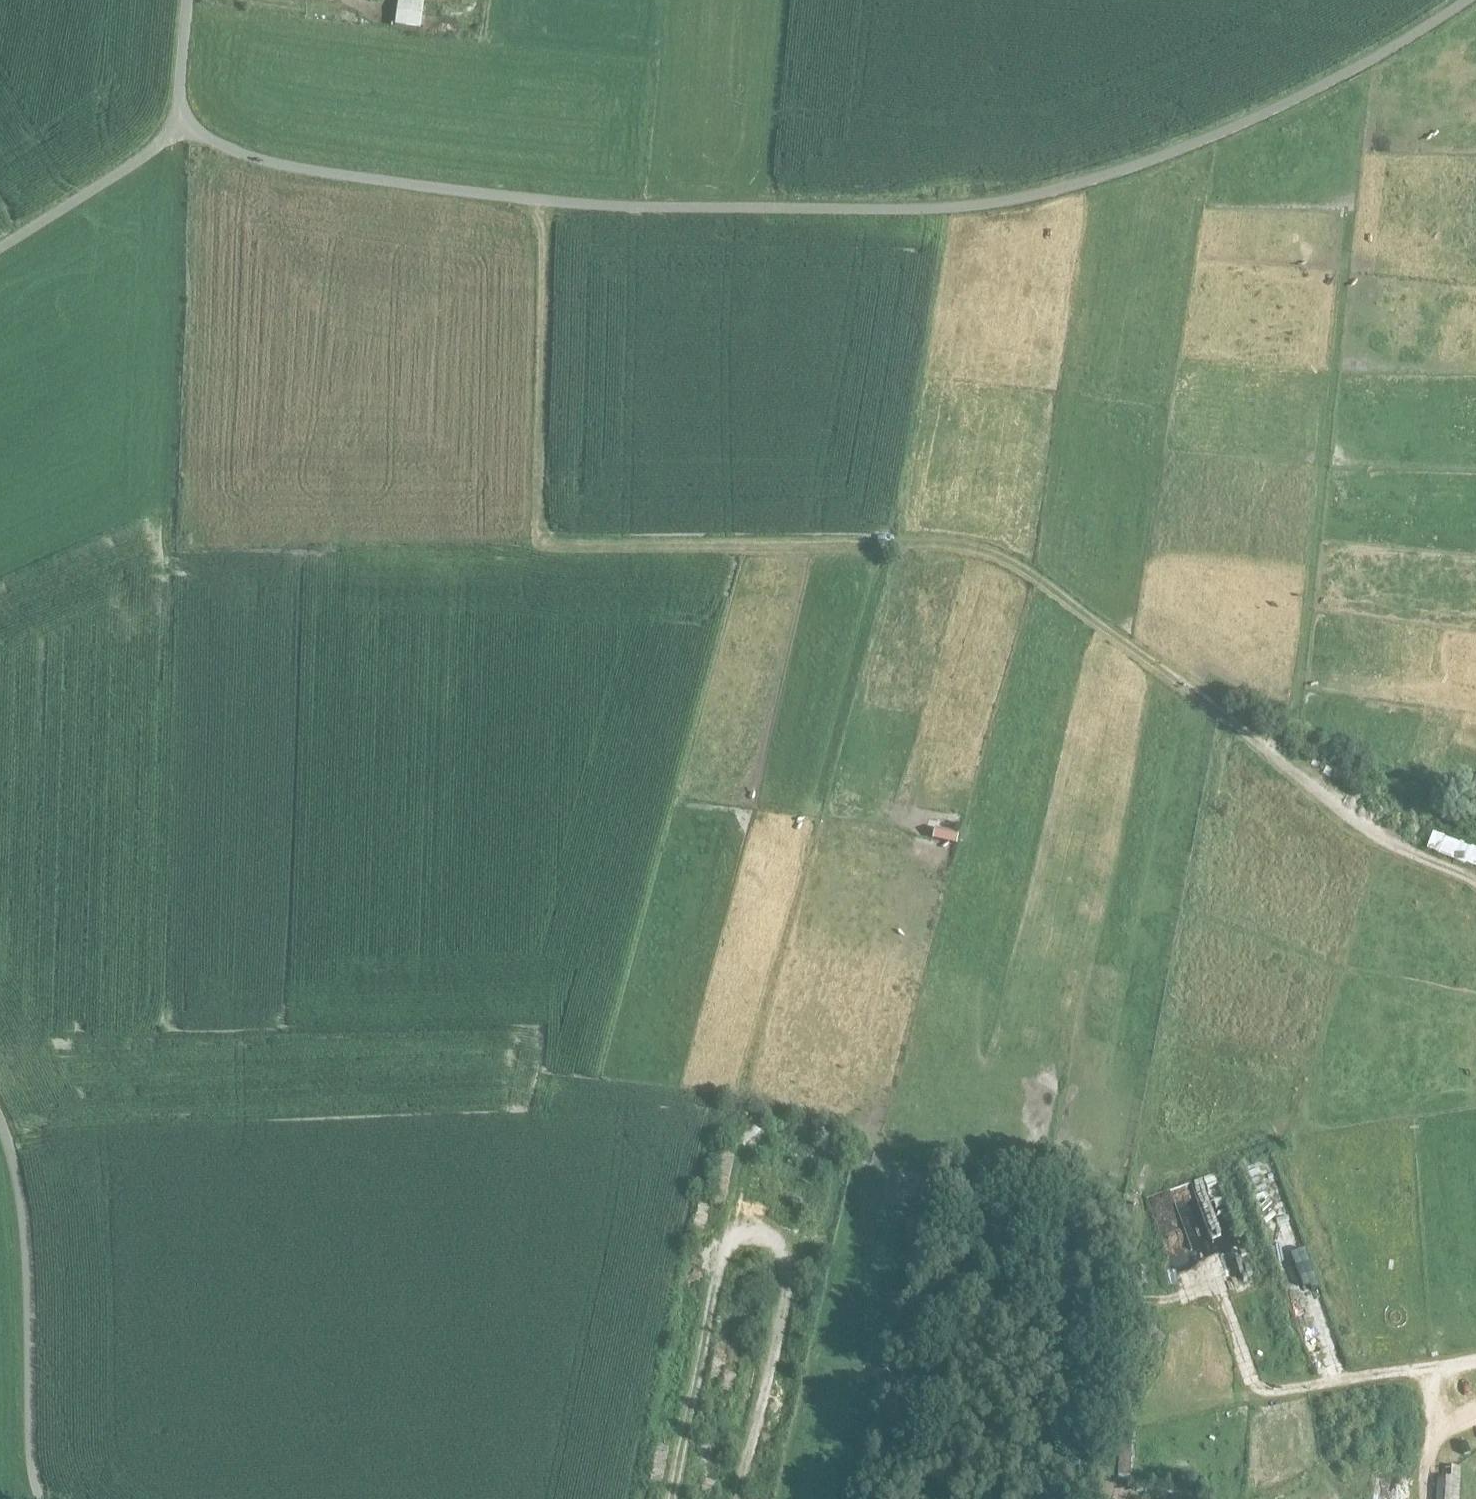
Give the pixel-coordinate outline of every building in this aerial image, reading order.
[(406,18),(413,19),(416,0),(409,0),(406,18)] [(957,845),(959,834),(936,829),(933,840),(957,845)] [(1119,1477),(1131,1478),(1132,1440),(1119,1440),(1119,1477)] [(1435,1498),(1458,1498),(1460,1467),(1446,1467),(1446,1479),(1436,1479),(1435,1498)] [(1158,1473),(1158,1484),(1191,1486),(1192,1473),(1158,1473)]
